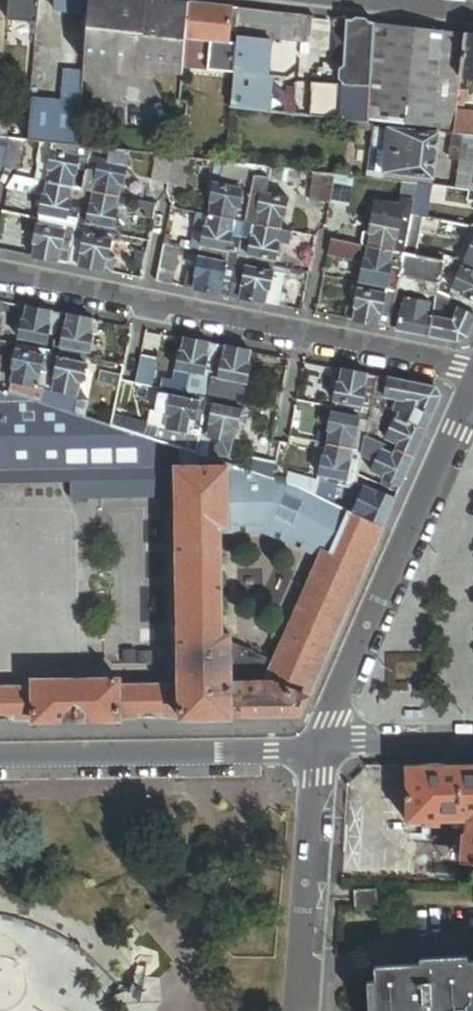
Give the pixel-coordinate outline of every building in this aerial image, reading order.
[(8,21),(36,24),(38,0),(10,0),(8,21)] [(54,9),(88,12),(89,0),(55,0),(54,9)] [(88,12),(86,47),(84,66),(115,68),(120,0),(89,0),(88,12)] [(115,68),(114,74),(127,75),(131,29),(143,30),(145,0),(120,0),(115,68)] [(171,0),(145,0),(143,30),(131,29),(127,75),(156,78),(157,64),(185,66),(187,38),(190,2),(171,0)] [(232,7),(190,2),(187,38),(229,42),(232,7)] [(240,8),(232,7),(229,42),(237,43),(238,33),(240,8)] [(254,9),(240,8),(238,33),(252,34),(254,9)] [(267,11),(254,9),(252,34),(265,36),(266,26),(267,11)] [(281,12),(267,11),(266,26),(279,27),(281,12)] [(295,14),(281,12),(279,27),(277,37),(292,39),(295,14)] [(304,40),(307,16),(295,14),(292,39),(304,40)] [(342,118),(342,120),(354,121),(368,123),(369,120),(373,23),(346,20),(343,84),(342,118)] [(374,23),(373,23),(369,120),(453,129),(460,77),(465,33),(374,23)] [(269,77),(272,37),(265,36),(252,34),(238,33),(237,43),(234,73),(231,106),(270,110),(273,78),(269,77)] [(465,33),(460,77),(472,79),(472,34),(465,33)] [(229,42),(187,38),(185,66),(185,69),(234,73),(237,43),(229,42)] [(313,92),(310,114),(342,118),(343,84),(315,81),(313,92)] [(80,120),(81,107),(31,103),(30,115),(28,142),(76,147),(78,147),(80,120)] [(455,131),(472,133),(472,113),(457,111),(455,131)] [(0,113),(0,139),(6,139),(9,114),(0,113)] [(368,123),(354,121),(353,130),(371,132),(366,171),(383,173),(389,128),(389,125),(368,123)] [(383,173),(434,179),(439,133),(389,128),(383,173)] [(450,160),(460,162),(465,134),(453,132),(450,160)] [(465,134),(460,162),(472,164),(472,134),(465,134)] [(6,139),(0,139),(0,167),(4,168),(10,140),(6,139)] [(15,170),(21,141),(10,140),(4,168),(15,170)] [(33,179),(48,182),(50,170),(49,169),(52,151),(53,151),(54,146),(36,144),(32,164),(34,169),(33,179)] [(75,151),(76,148),(54,146),(53,151),(52,151),(49,169),(50,170),(48,182),(48,183),(73,188),(76,175),(86,178),(87,171),(90,155),(75,151)] [(78,147),(76,147),(76,148),(75,151),(90,155),(92,148),(78,147)] [(126,167),(129,152),(111,150),(108,163),(126,167)] [(168,185),(173,157),(156,155),(151,182),(168,185)] [(191,159),(173,157),(168,185),(184,188),(191,159)] [(123,184),(126,167),(108,163),(98,161),(96,173),(95,179),(96,180),(94,192),(118,197),(121,183),(123,184)] [(211,162),(208,174),(221,177),(224,164),(211,162)] [(456,189),(467,190),(468,182),(472,182),(472,164),(460,162),(456,189)] [(237,208),(246,209),(255,167),(224,164),(221,177),(220,185),(240,189),(237,208)] [(245,222),(281,228),(283,217),(285,216),(289,196),(267,191),(269,178),(300,182),(301,170),(255,165),(247,210),(245,222)] [(87,171),(86,178),(95,179),(96,173),(87,171)] [(383,173),(366,171),(366,178),(417,184),(428,185),(433,186),(434,179),(383,173)] [(334,176),(314,173),(308,203),(328,206),(334,176)] [(83,190),(86,178),(76,175),(73,188),(83,190)] [(335,175),(330,203),(350,206),(355,177),(335,175)] [(46,196),(48,183),(16,177),(9,185),(8,189),(44,196),(46,196)] [(95,179),(86,178),(83,190),(94,192),(96,180),(95,179)] [(71,201),(73,188),(48,183),(46,196),(44,196),(41,214),(42,214),(69,219),(72,201),(71,201)] [(209,216),(233,220),(236,207),(237,208),(240,189),(220,185),(213,184),(209,202),(211,203),(209,216)] [(423,217),(428,185),(417,184),(414,198),(413,201),(411,215),(423,217)] [(81,203),(83,190),(73,188),(71,201),(72,201),(81,203)] [(94,192),(83,190),(81,203),(90,205),(91,205),(94,192)] [(118,197),(94,192),(91,205),(90,205),(87,222),(111,227),(114,228),(117,210),(115,210),(118,197)] [(363,244),(403,254),(406,241),(411,215),(414,198),(402,196),(400,202),(375,198),(369,231),(367,230),(363,231),(361,241),(363,244)] [(90,205),(81,203),(78,216),(84,218),(82,227),(110,233),(111,227),(87,222),(90,205)] [(156,205),(151,204),(148,218),(154,219),(156,205)] [(245,222),(247,210),(246,209),(237,208),(236,207),(233,220),(245,222)] [(71,226),(73,220),(69,219),(42,214),(41,220),(71,226)] [(207,227),(209,217),(200,215),(197,228),(204,229),(205,227),(207,227)] [(423,217),(411,215),(406,241),(416,243),(415,250),(417,251),(423,217)] [(231,233),(233,220),(209,216),(209,217),(207,227),(205,227),(204,229),(201,245),(229,251),(232,233),(231,233)] [(70,232),(71,226),(41,220),(39,226),(66,231),(70,232)] [(243,231),(245,222),(233,220),(231,233),(232,233),(242,235),(243,231)] [(237,258),(275,265),(280,243),(290,245),(293,231),(281,228),(245,222),(243,231),(242,235),(237,258)] [(66,231),(39,226),(38,226),(35,244),(36,244),(34,258),(59,263),(62,249),(63,249),(66,231)] [(242,235),(232,233),(229,251),(201,245),(204,229),(197,228),(193,249),(237,258),(242,235)] [(84,235),(81,252),(81,253),(79,267),(104,272),(106,259),(108,259),(112,240),(84,235)] [(362,262),(358,282),(396,289),(403,254),(331,237),(328,256),(362,262)] [(416,243),(406,241),(403,254),(414,255),(415,250),(416,243)] [(179,248),(164,245),(156,282),(172,285),(179,248)] [(69,265),(72,251),(63,249),(62,249),(59,263),(69,265)] [(81,252),(72,251),(69,265),(79,267),(81,253),(81,252)] [(137,252),(134,266),(142,267),(145,253),(137,252)] [(223,280),(232,282),(237,258),(200,252),(199,258),(226,263),(223,280)] [(414,255),(403,254),(401,267),(399,276),(439,284),(443,264),(444,261),(414,255)] [(453,268),(456,259),(445,256),(444,261),(443,264),(453,268)] [(472,267),(472,259),(467,257),(464,263),(472,267)] [(219,295),(220,292),(222,281),(223,280),(226,263),(199,258),(195,274),(195,276),(197,277),(195,288),(195,289),(219,295)] [(275,265),(237,258),(232,282),(229,294),(229,296),(279,306),(285,273),(274,271),(275,265)] [(104,272),(111,273),(114,260),(108,259),(106,259),(104,272)] [(472,274),(472,267),(464,263),(456,259),(453,268),(460,271),(462,269),(472,274)] [(462,269),(460,271),(453,289),(466,295),(465,297),(472,301),(472,274),(462,269)] [(184,286),(195,288),(197,277),(195,276),(195,274),(187,272),(184,286)] [(229,294),(232,282),(223,280),(222,281),(220,292),(229,294)] [(472,309),(472,301),(465,297),(466,295),(453,289),(445,285),(443,294),(448,297),(472,309)] [(395,293),(358,286),(353,307),(356,307),(353,321),(388,328),(395,293)] [(438,292),(439,288),(429,287),(427,297),(437,299),(438,292)] [(443,294),(438,292),(437,299),(435,306),(445,309),(445,307),(448,297),(443,294)] [(429,336),(433,318),(426,317),(427,309),(429,303),(405,298),(403,309),(401,311),(397,330),(429,336)] [(434,311),(433,318),(453,322),(459,310),(445,307),(445,309),(435,306),(434,311)] [(52,312),(28,307),(25,322),(23,321),(19,340),(46,345),(48,337),(50,327),(49,326),(52,312)] [(426,317),(433,318),(434,311),(427,309),(426,317)] [(433,318),(429,336),(456,341),(467,337),(472,324),(472,315),(459,310),(453,322),(433,318)] [(60,314),(52,312),(49,326),(50,327),(56,328),(58,328),(60,314)] [(68,316),(60,314),(58,328),(59,329),(64,330),(65,330),(68,316)] [(93,320),(68,316),(65,330),(64,330),(60,348),(87,353),(88,354),(92,335),(89,335),(93,320)] [(50,327),(48,337),(54,338),(56,328),(50,327)] [(59,329),(55,347),(58,348),(57,352),(86,358),(87,353),(60,348),(64,330),(59,329)] [(209,344),(185,338),(182,353),(180,353),(174,380),(192,383),(194,374),(204,376),(207,358),(206,358),(209,344)] [(218,345),(209,344),(206,358),(207,358),(214,359),(215,360),(218,345)] [(18,347),(17,351),(44,357),(45,352),(18,347)] [(250,351),(226,347),(224,361),(222,361),(218,379),(246,384),(249,366),(247,365),(250,351)] [(126,351),(115,349),(113,363),(122,365),(126,351)] [(13,383),(37,387),(39,375),(40,375),(44,357),(17,351),(13,370),(15,370),(13,383)] [(40,375),(47,376),(51,354),(45,352),(44,357),(40,375)] [(86,365),(87,360),(60,354),(58,360),(86,365)] [(158,359),(142,356),(136,383),(136,384),(152,387),(158,359)] [(214,359),(207,358),(204,376),(194,374),(192,383),(190,393),(206,396),(214,359)] [(86,365),(58,360),(55,378),(56,378),(53,391),(78,396),(80,383),(82,383),(86,365)] [(222,361),(215,360),(207,397),(214,399),(218,379),(222,361)] [(120,379),(121,371),(98,367),(97,374),(120,379)] [(343,370),(336,368),(333,383),(337,384),(337,383),(340,383),(343,370)] [(366,375),(343,370),(340,383),(337,383),(337,384),(333,402),(361,406),(364,389),(363,388),(364,383),(366,375)] [(45,389),(48,376),(47,376),(40,375),(39,375),(37,387),(45,389)] [(374,376),(366,375),(364,383),(372,384),(374,376)] [(55,378),(48,376),(45,389),(53,391),(56,378),(55,378)] [(377,377),(374,376),(372,384),(364,383),(363,388),(364,389),(375,391),(377,377)] [(388,379),(377,377),(375,391),(371,409),(370,414),(369,420),(366,437),(377,442),(386,398),(384,398),(388,379)] [(218,379),(214,399),(242,405),(246,384),(218,379)] [(435,388),(388,379),(384,398),(386,398),(397,400),(395,412),(401,415),(400,416),(399,420),(396,419),(387,440),(399,446),(397,451),(413,458),(440,397),(435,388)] [(192,383),(174,380),(172,391),(190,394),(190,393),(192,383)] [(43,401),(45,389),(37,387),(13,383),(11,391),(43,401)] [(0,471),(74,470),(73,413),(0,389),(0,437),(0,471)] [(195,453),(206,399),(192,396),(192,395),(190,394),(172,391),(161,389),(157,413),(151,412),(149,429),(128,422),(126,429),(165,441),(165,443),(180,448),(195,453)] [(371,409),(375,391),(364,389),(361,406),(371,409)] [(78,396),(53,391),(51,404),(74,412),(75,407),(78,396)] [(207,404),(213,405),(241,411),(242,406),(208,399),(207,404)] [(333,402),(333,407),(360,412),(370,414),(371,409),(361,406),(333,402)] [(207,404),(203,422),(210,423),(213,405),(207,404)] [(241,411),(213,405),(210,423),(211,424),(209,438),(212,438),(231,442),(232,442),(235,428),(237,428),(241,411)] [(87,410),(75,407),(74,412),(86,416),(87,410)] [(245,412),(241,411),(237,428),(241,429),(245,427),(247,417),(245,412)] [(369,420),(370,414),(360,412),(358,418),(369,420)] [(112,426),(73,413),(74,470),(75,482),(178,480),(178,469),(180,469),(180,448),(165,443),(126,430),(112,426)] [(330,432),(328,445),(351,449),(353,437),(355,437),(358,418),(332,413),(328,432),(330,432)] [(126,429),(128,422),(114,417),(112,426),(126,430),(126,429)] [(366,437),(369,420),(358,418),(355,437),(365,439),(366,437)] [(203,422),(196,453),(201,455),(208,457),(209,455),(212,438),(209,438),(211,424),(210,423),(203,422)] [(363,451),(365,439),(355,437),(353,437),(351,449),(363,451)] [(384,446),(377,442),(366,437),(365,439),(363,451),(362,455),(368,458),(377,462),(382,450),(384,446)] [(212,438),(209,455),(227,458),(231,442),(212,438)] [(328,445),(318,443),(316,456),(322,457),(325,457),(328,445)] [(351,449),(328,445),(325,457),(322,457),(319,474),(347,480),(350,461),(349,460),(351,449)] [(195,453),(180,448),(180,469),(202,469),(201,455),(196,453),(195,453)] [(362,455),(363,451),(351,449),(349,460),(350,461),(347,480),(356,482),(357,481),(358,476),(362,455)] [(401,487),(413,458),(397,451),(395,456),(382,450),(377,462),(373,471),(385,477),(384,479),(401,487)] [(273,479),(277,459),(246,453),(240,468),(266,476),(273,479)] [(368,458),(362,455),(358,476),(363,478),(368,458)] [(266,476),(240,468),(229,464),(229,468),(230,525),(266,525),(266,476)] [(202,469),(180,469),(178,469),(178,480),(179,497),(182,685),(182,716),(182,719),(233,718),(233,715),(232,684),(232,643),(232,636),(223,636),(221,537),(221,525),(230,525),(229,468),(202,469)] [(0,471),(0,482),(72,482),(75,482),(74,470),(0,471)] [(299,486),(305,489),(307,479),(287,473),(285,481),(299,486)] [(317,481),(319,481),(347,488),(356,482),(347,480),(319,474),(317,481)] [(273,479),(266,476),(266,525),(322,550),(317,561),(272,664),(263,683),(232,684),(233,715),(302,714),(383,528),(354,514),(327,501),(317,496),(316,496),(304,490),(302,489),(273,479)] [(363,485),(365,479),(363,478),(358,476),(357,481),(356,482),(363,485)] [(305,489),(304,490),(316,496),(319,481),(317,481),(307,479),(305,489)] [(72,482),(72,498),(179,497),(178,480),(75,482),(72,482)] [(320,483),(317,496),(327,501),(330,485),(320,483)] [(366,489),(354,514),(383,528),(395,499),(379,492),(378,494),(366,489)] [(322,550),(266,525),(230,525),(221,525),(221,537),(263,537),(317,561),(322,550)] [(272,664),(232,643),(232,684),(263,683),(272,664)] [(79,721),(121,720),(121,717),(120,686),(120,680),(78,681),(79,721)] [(36,721),(79,721),(78,681),(35,681),(35,687),(36,719),(36,721)] [(121,717),(182,716),(182,685),(120,686),(121,717)] [(36,719),(35,687),(0,688),(0,719),(36,719)] [(406,764),(404,822),(406,822),(420,822),(420,826),(438,826),(437,821),(467,822),(467,834),(463,834),(463,838),(462,858),(462,863),(472,864),(472,763),(406,764)] [(380,893),(359,893),(361,912),(380,911),(380,893)] [(98,1007),(166,1003),(162,980),(176,968),(173,965),(177,962),(151,933),(144,939),(138,931),(120,945),(121,952),(140,976),(141,988),(98,1007)] [(379,968),(381,1010),(472,1010),(472,963),(379,968)]
